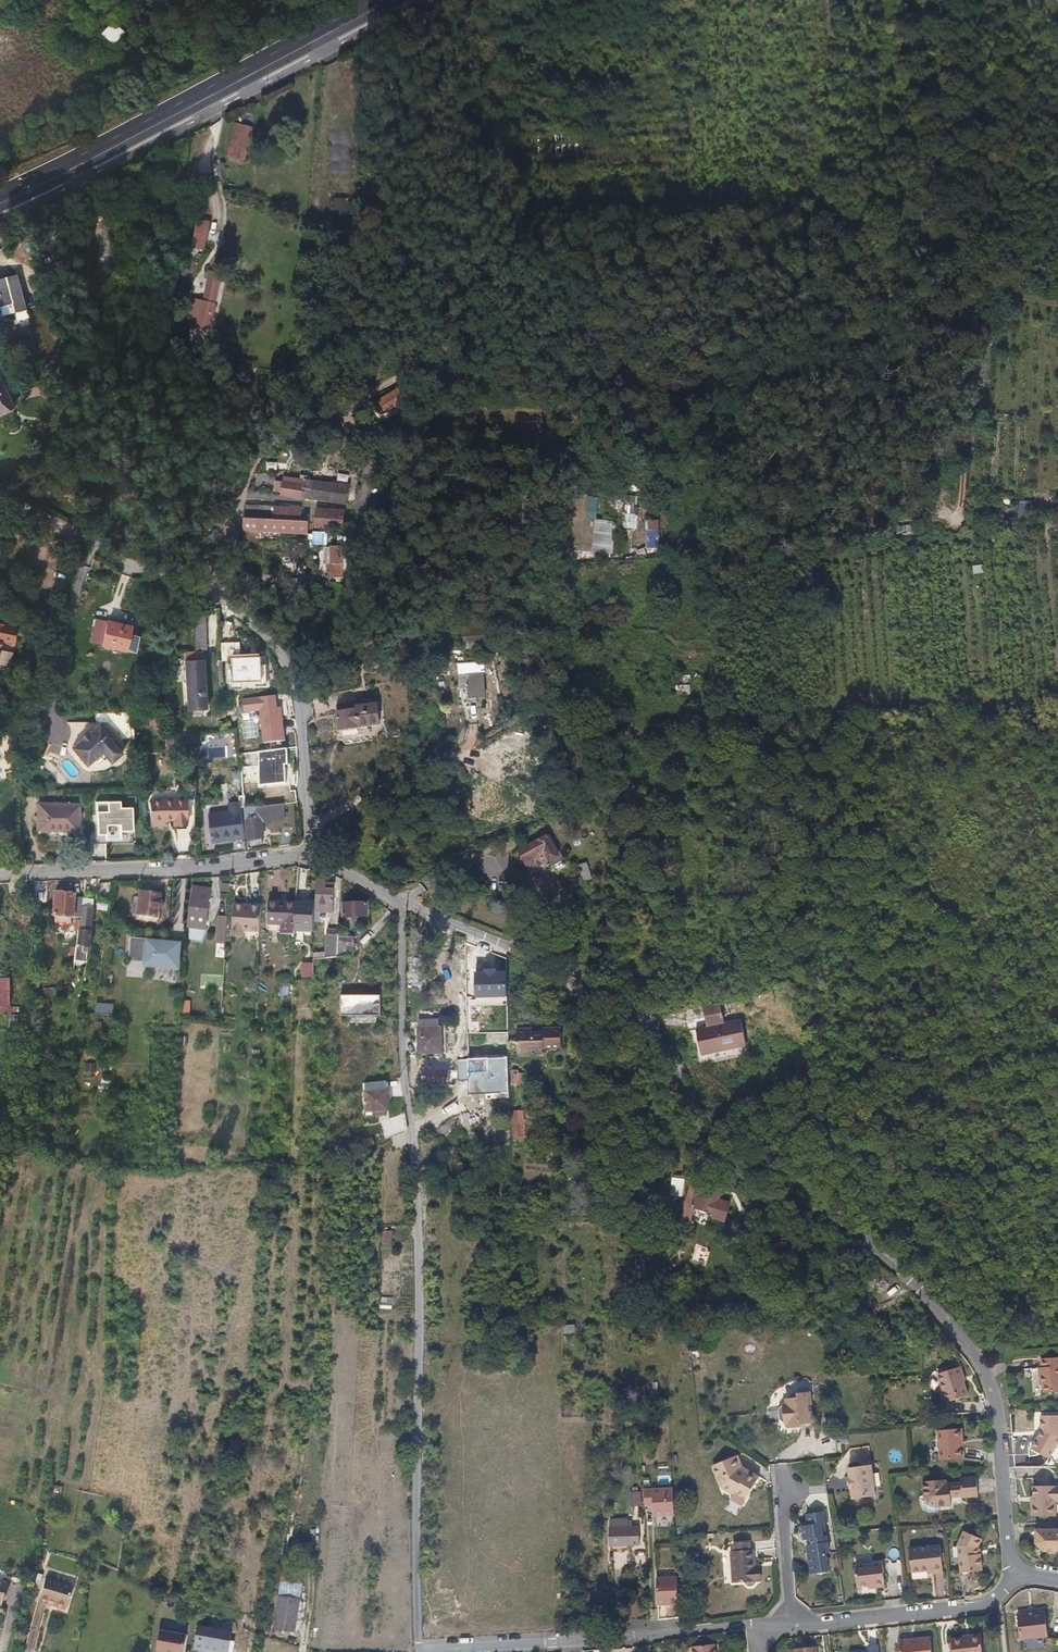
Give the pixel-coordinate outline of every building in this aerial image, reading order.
[(115,45),(127,31),(113,20),(102,34),(115,45)] [(252,126),(235,121),(227,153),(244,157),(252,126)] [(210,221),(197,219),(191,248),(204,251),(210,221)] [(223,272),(210,269),(203,298),(217,301),(223,272)] [(0,274),(0,314),(25,309),(16,271),(0,274)] [(211,328),(217,301),(203,298),(193,296),(189,315),(198,317),(197,325),(211,328)] [(408,395),(402,387),(367,408),(373,418),(408,397),(408,395)] [(451,410),(451,400),(427,399),(427,410),(451,410)] [(307,483),(282,480),(282,495),(303,498),(303,497),(331,501),(332,499),(348,501),(349,486),(307,481),(307,483)] [(513,503),(532,502),(532,492),(512,493),(512,500),(513,503)] [(590,519),(600,520),(601,498),(591,497),(590,519)] [(630,498),(621,499),(621,510),(629,511),(630,498)] [(513,504),(513,514),(532,512),(532,502),(513,503),(513,504)] [(302,508),(245,505),(245,506),(243,517),(248,518),(247,527),(242,526),(241,530),(259,531),(266,531),(297,532),(307,532),(308,521),(302,521),(302,508)] [(343,528),(344,511),(317,509),(316,526),(343,528)] [(634,513),(625,516),(629,529),(639,526),(634,513)] [(661,520),(648,520),(649,552),(662,551),(661,520)] [(596,552),(570,551),(570,560),(600,561),(600,554),(616,554),(617,523),(596,522),(596,552)] [(258,540),(259,531),(241,530),(240,538),(258,540)] [(326,533),(312,532),(313,542),(325,543),(326,533)] [(342,546),(331,546),(332,575),(343,575),(342,546)] [(0,575),(0,596),(9,597),(13,578),(0,575)] [(618,583),(609,582),(608,592),(617,592),(618,583)] [(457,600),(458,602),(483,599),(483,592),(472,593),(457,595),(457,600)] [(131,625),(106,620),(97,617),(92,642),(101,644),(113,647),(118,648),(135,651),(138,636),(130,634),(131,625)] [(196,622),(196,650),(208,650),(208,622),(196,622)] [(17,646),(20,625),(0,623),(0,666),(1,666),(4,644),(17,646)] [(184,658),(186,709),(206,708),(204,657),(184,658)] [(386,666),(385,658),(360,659),(360,668),(386,666)] [(487,696),(484,672),(467,674),(470,698),(487,696)] [(678,693),(694,693),(693,683),(677,684),(678,693)] [(339,728),(363,726),(381,724),(379,702),(362,704),(355,704),(355,709),(338,711),(339,728)] [(86,765),(101,752),(110,762),(122,752),(98,724),(89,732),(80,740),(71,747),(86,765)] [(89,732),(87,730),(78,737),(80,740),(89,732)] [(286,758),(265,759),(266,778),(292,776),(291,763),(286,763),(286,758)] [(253,767),(242,767),(243,778),(244,794),(245,801),(257,800),(253,767)] [(300,801),(299,790),(288,791),(289,802),(300,801)] [(245,801),(244,794),(240,795),(241,801),(233,802),(234,812),(212,813),(214,842),(231,841),(232,852),(233,852),(244,851),(245,851),(243,819),(245,810),(245,808),(245,807),(245,801)] [(112,795),(92,795),(93,843),(113,842),(113,818),(100,818),(100,805),(112,805),(112,795)] [(151,805),(148,806),(150,831),(162,830),(162,825),(173,825),(173,827),(186,827),(186,803),(177,804),(157,805),(151,805)] [(283,804),(245,808),(245,810),(248,840),(265,837),(263,819),(284,817),(283,804)] [(76,805),(36,805),(35,832),(76,832),(76,805)] [(549,835),(535,842),(547,860),(559,853),(549,835)] [(547,860),(535,842),(519,850),(529,870),(547,860)] [(588,861),(580,864),(585,880),(594,877),(588,861)] [(316,889),(315,904),(315,910),(315,911),(335,912),(336,888),(326,888),(325,881),(325,880),(316,879),(316,889)] [(210,886),(192,885),(192,890),(190,911),(189,926),(207,927),(208,916),(209,901),(210,886)] [(162,893),(138,889),(135,912),(159,915),(162,893)] [(81,906),(82,896),(72,896),(72,892),(54,891),(52,913),(70,915),(71,911),(80,912),(81,906)] [(93,898),(82,896),(81,906),(92,908),(92,907),(93,898)] [(345,903),(347,925),(370,924),(367,901),(345,903)] [(296,930),(297,903),(283,902),(270,902),(269,924),(283,924),(283,934),(296,934),(296,930)] [(297,903),(296,930),(315,931),(315,911),(315,910),(315,904),(303,903),(297,903)] [(261,929),(263,905),(235,904),(233,936),(245,937),(245,930),(261,931),(261,929)] [(92,908),(81,906),(80,912),(79,923),(74,955),(73,961),(81,961),(83,950),(87,951),(92,908)] [(229,917),(229,915),(220,915),(218,938),(218,941),(227,942),(227,938),(229,917)] [(73,964),(73,961),(74,955),(79,923),(74,923),(68,963),(73,964)] [(283,924),(269,924),(269,925),(268,934),(276,934),(283,934),(283,924)] [(338,938),(339,935),(328,934),(325,957),(337,956),(338,938)] [(348,936),(338,938),(337,956),(340,956),(350,955),(348,936)] [(183,943),(133,938),(131,959),(146,960),(145,965),(180,969),(183,943)] [(11,978),(8,978),(8,1004),(18,1004),(18,1002),(22,1002),(21,975),(21,951),(9,951),(11,978)] [(316,961),(303,961),(303,975),(316,975),(316,961)] [(513,962),(511,974),(521,976),(524,965),(513,962)] [(483,972),(474,972),(474,997),(506,997),(506,971),(496,971),(496,969),(483,969),(483,972)] [(382,992),(342,991),(342,1015),(382,1015),(382,992)] [(185,999),(182,1013),(190,1014),(192,1000),(185,999)] [(721,1002),(722,1011),(738,1009),(735,1000),(721,1002)] [(114,1015),(115,1003),(98,1001),(96,1013),(114,1015)] [(689,1008),(684,1009),(687,1027),(723,1020),(722,1011),(721,1002),(718,1003),(689,1008)] [(6,1029),(14,1030),(17,1012),(8,1012),(6,1029)] [(442,1042),(441,1026),(418,1026),(419,1052),(442,1052),(442,1042)] [(542,1042),(542,1029),(530,1029),(530,1026),(515,1026),(515,1048),(531,1048),(531,1042),(542,1042)] [(559,1026),(542,1026),(542,1029),(542,1042),(543,1042),(559,1041),(559,1026)] [(718,1036),(716,1029),(700,1032),(701,1039),(718,1036)] [(522,1084),(523,1070),(513,1070),(513,1084),(522,1084)] [(384,1081),(361,1081),(361,1110),(385,1109),(384,1081)] [(515,1139),(527,1137),(523,1109),(511,1111),(515,1139)] [(672,1194),(686,1195),(687,1177),(674,1176),(672,1194)] [(930,1179),(921,1177),(920,1185),(929,1187),(930,1179)] [(692,1205),(692,1206),(713,1213),(712,1218),(724,1222),(731,1203),(719,1199),(722,1194),(700,1185),(699,1189),(691,1186),(685,1203),(692,1205)] [(927,1229),(934,1230),(934,1228),(935,1213),(928,1213),(927,1229)] [(393,1243),(393,1230),(384,1230),(383,1243),(393,1243)] [(382,1308),(393,1308),(394,1297),(383,1296),(382,1308)] [(852,1323),(837,1324),(839,1333),(853,1332),(852,1323)] [(1043,1366),(1043,1373),(1040,1373),(1040,1383),(1043,1383),(1043,1391),(1057,1392),(1057,1358),(1043,1358),(1043,1366)] [(963,1372),(942,1379),(948,1396),(945,1397),(950,1409),(974,1400),(963,1372)] [(788,1398),(788,1403),(784,1403),(780,1409),(781,1420),(787,1423),(791,1423),(791,1428),(803,1427),(803,1424),(815,1422),(811,1391),(799,1392),(800,1397),(788,1398)] [(1041,1416),(1041,1433),(1032,1447),(1049,1459),(1057,1445),(1057,1416),(1041,1416)] [(968,1457),(967,1445),(966,1436),(970,1436),(969,1428),(943,1429),(945,1459),(968,1457)] [(738,1456),(734,1458),(740,1470),(759,1479),(760,1476),(743,1467),(738,1456)] [(740,1470),(734,1458),(713,1467),(722,1488),(735,1495),(746,1501),(759,1479),(740,1470)] [(850,1466),(852,1477),(851,1477),(852,1488),(854,1488),(855,1498),(878,1495),(873,1463),(850,1466)] [(949,1479),(927,1480),(928,1491),(928,1497),(928,1501),(930,1504),(933,1508),(940,1513),(954,1512),(954,1503),(966,1502),(966,1504),(982,1503),(980,1477),(964,1478),(965,1483),(952,1484),(952,1483),(950,1483),(949,1479)] [(1036,1495),(1036,1502),(1034,1503),(1034,1514),(1057,1515),(1057,1484),(1036,1484),(1036,1495)] [(654,1515),(675,1514),(673,1487),(644,1489),(644,1505),(653,1505),(654,1515)] [(746,1501),(735,1495),(732,1500),(743,1506),(746,1501)] [(632,1496),(632,1508),(642,1508),(642,1496),(632,1496)] [(825,1506),(813,1507),(810,1512),(811,1524),(805,1525),(807,1537),(814,1536),(816,1552),(811,1552),(814,1572),(831,1569),(828,1550),(833,1549),(830,1533),(826,1533),(825,1522),(828,1521),(825,1506)] [(628,1520),(609,1521),(609,1547),(637,1546),(637,1528),(632,1528),(632,1523),(628,1523),(628,1520)] [(1038,1528),(1038,1542),(1047,1550),(1057,1550),(1057,1528),(1038,1528)] [(967,1530),(960,1544),(964,1572),(985,1570),(983,1553),(981,1553),(980,1552),(980,1547),(985,1538),(967,1530)] [(737,1551),(734,1551),(736,1583),(747,1582),(752,1586),(757,1586),(759,1580),(761,1581),(760,1567),(758,1567),(757,1549),(753,1550),(752,1541),(736,1542),(737,1551)] [(937,1569),(937,1572),(948,1571),(945,1546),(914,1549),(916,1571),(931,1570),(937,1569)] [(859,1564),(861,1586),(872,1585),(879,1584),(880,1587),(889,1586),(886,1561),(859,1564)] [(44,1576),(43,1581),(52,1583),(50,1600),(61,1603),(62,1595),(64,1582),(44,1576)] [(657,1577),(658,1604),(679,1603),(678,1576),(657,1577)] [(52,1583),(43,1581),(38,1600),(49,1603),(50,1602),(50,1600),(52,1583)] [(71,1584),(64,1582),(62,1595),(61,1603),(66,1604),(71,1584)] [(278,1603),(275,1630),(297,1633),(300,1597),(278,1595),(278,1603)] [(1049,1637),(1046,1611),(1035,1613),(1035,1615),(1029,1616),(1028,1613),(1017,1614),(1020,1640),(1049,1637)] [(165,1620),(163,1627),(178,1631),(180,1623),(165,1620)] [(192,1633),(163,1627),(158,1649),(172,1651),(188,1651),(192,1633)] [(193,1650),(193,1651),(197,1651),(228,1651),(231,1634),(196,1628),(193,1650)] [(982,1633),(972,1634),(972,1636),(953,1638),(954,1651),(983,1651),(982,1633)] [(911,1638),(900,1640),(901,1651),(932,1651),(931,1639),(912,1641),(911,1638)]
